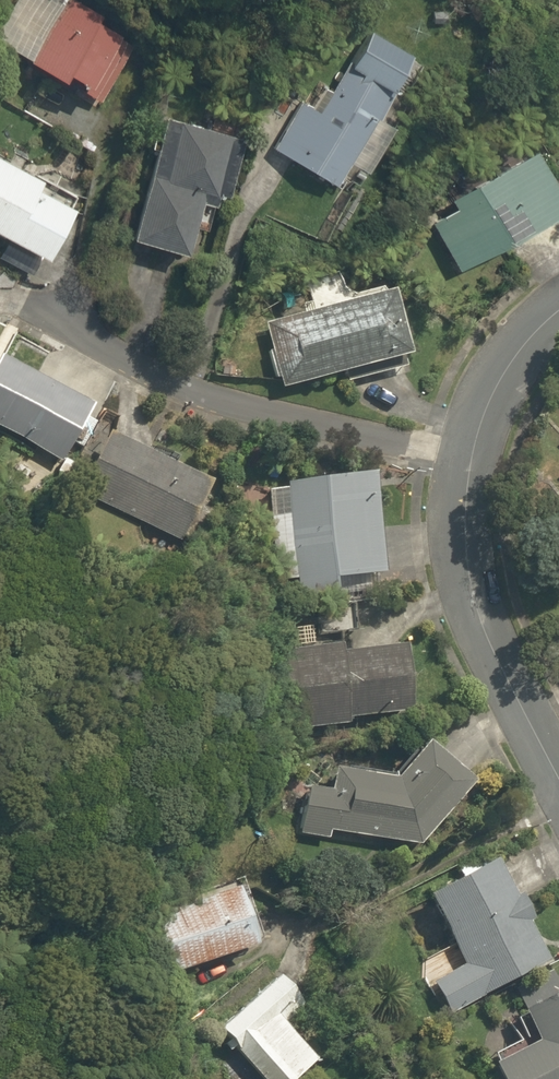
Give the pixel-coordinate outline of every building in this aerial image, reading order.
[(0,22),(0,44),(27,60),(26,61),(57,79),(61,74),(74,82),(72,86),(88,96),(89,95),(98,100),(131,46),(90,22),(95,13),(73,0),(13,0),(0,22)] [(272,151),(330,186),(410,54),(369,29),(349,63),(345,61),(314,111),(301,103),(272,151)] [(165,117),(129,236),(184,253),(192,226),(204,230),(215,193),(226,196),(243,141),(165,117)] [(458,271),(558,214),(558,193),(536,153),(450,201),(455,210),(431,224),(458,271)] [(45,258),(72,209),(35,189),(40,180),(0,159),(0,234),(45,258)] [(265,326),(282,389),(408,356),(391,292),(265,326)] [(61,464),(91,408),(0,359),(0,431),(61,464)] [(77,493),(179,542),(207,485),(105,436),(77,493)] [(368,470),(281,480),(296,607),(375,598),(372,575),(379,574),(368,470)] [(318,611),(320,636),(354,633),(352,608),(318,611)] [(277,654),(287,733),(348,725),(347,721),(411,713),(403,647),(339,654),(338,646),(277,654)] [(282,758),(304,755),(303,742),(281,745),(282,758)] [(331,832),(420,846),(473,782),(427,743),(394,780),(334,770),(330,791),(308,787),(300,835),(329,840),(331,832)] [(449,1014),(548,960),(527,921),(531,918),(522,901),(551,885),(529,844),(496,863),(494,860),(484,865),(479,856),(455,870),(459,877),(426,896),(428,901),(417,907),(440,948),(449,943),(461,965),(431,981),(449,1014)] [(144,953),(154,980),(255,946),(236,889),(145,920),(155,949),(144,953)] [(553,972),(514,991),(525,1013),(513,1020),(523,1039),(498,1051),(502,1059),(492,1063),(500,1078),(558,1078),(558,985),(553,972)] [(265,1078),(296,1078),(318,1059),(284,1022),(303,1005),(278,977),(220,1029),(265,1078)]
